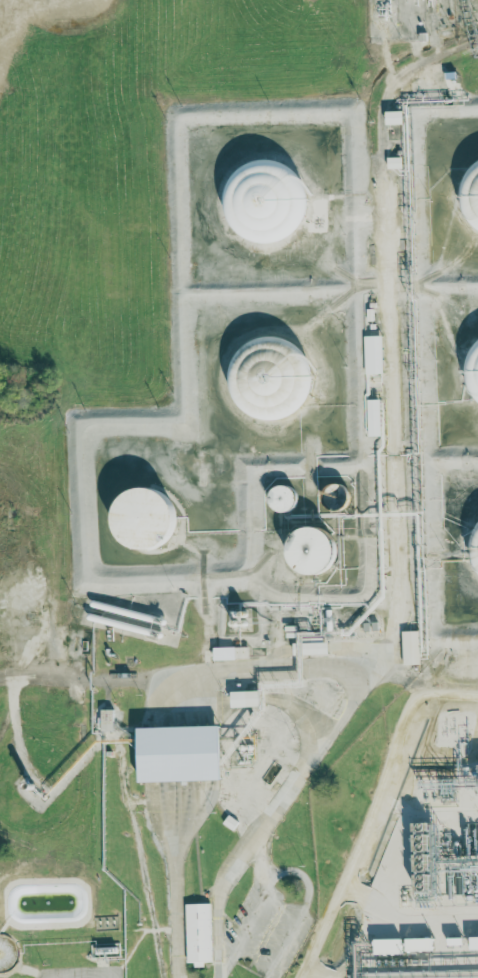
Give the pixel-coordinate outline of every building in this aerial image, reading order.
[(386,113),(386,126),(403,125),(403,112),(386,113)] [(401,158),(387,158),(387,169),(401,169),(401,158)] [(464,168),(461,201),(474,234),(477,234),(477,163),(464,168)] [(381,335),(364,336),(365,375),(383,374),(381,335)] [(284,415),(286,400),(293,397),(300,398),(301,390),(300,383),(300,381),(291,353),(278,351),(280,339),(262,337),(234,346),(230,382),(240,413),(278,417),(284,415)] [(470,347),(465,374),(468,379),(467,385),(477,400),(477,341),(470,347)] [(369,436),(381,436),(380,399),(367,399),(369,436)] [(329,507),(345,492),(336,481),(320,496),(329,507)] [(271,512),(296,510),(294,484),(270,486),(271,512)] [(172,489),(116,488),(115,547),(170,548),(172,489)] [(290,527),(290,572),(332,572),(332,527),(290,527)] [(418,631),(401,631),(403,665),(420,665),(418,631)] [(249,647),(232,647),(232,658),(249,659),(249,647)] [(230,691),(231,707),(260,706),(260,690),(230,691)] [(100,731),(112,731),(113,710),(101,710),(100,731)] [(220,780),(219,725),(137,727),(138,782),(220,780)] [(185,904),(187,966),(204,965),(203,962),(211,962),(210,904),(185,904)] [(406,952),(433,951),(433,938),(406,938),(406,952)] [(374,939),(375,954),(402,954),(402,939),(374,939)]
